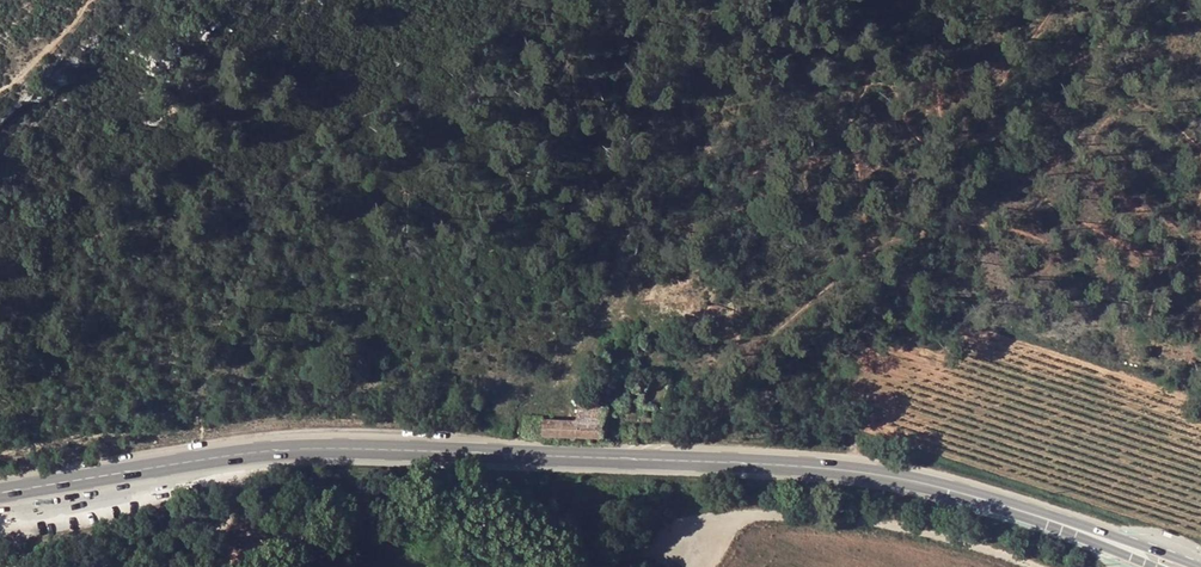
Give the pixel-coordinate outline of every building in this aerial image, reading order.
[(607,444),(609,427),(548,422),(547,431),(546,440),(607,444)]
